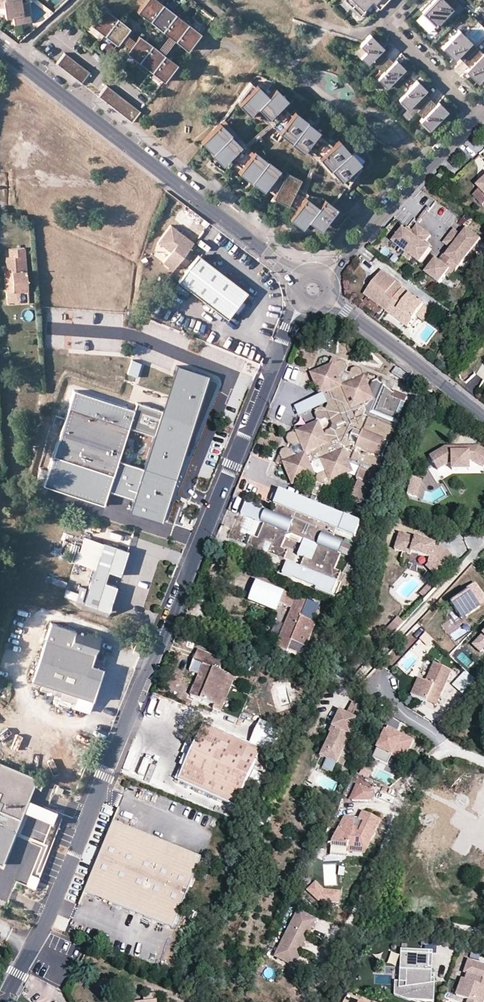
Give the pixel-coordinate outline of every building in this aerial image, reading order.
[(1,8),(3,19),(11,18),(13,26),(28,23),(25,4),(19,5),(18,0),(0,0),(0,8),(1,8)] [(162,4),(157,0),(145,0),(141,5),(136,11),(149,21),(162,4)] [(174,11),(178,6),(171,0),(166,0),(164,4),(174,11)] [(352,7),(360,15),(373,2),(379,9),(388,0),(345,0),(352,7)] [(459,3),(456,0),(435,0),(422,12),(435,25),(452,9),(453,10),(459,3)] [(175,14),(162,4),(149,21),(162,31),(175,14)] [(91,26),(103,35),(117,18),(104,8),(100,14),(91,26)] [(435,25),(422,12),(415,19),(428,33),(433,28),(435,25)] [(188,24),(175,14),(162,31),(174,40),(188,24)] [(129,28),(117,18),(103,35),(116,45),(129,28)] [(200,33),(188,24),(174,40),(187,50),(200,33)] [(456,55),(462,62),(477,47),(459,30),(442,47),(453,58),(456,55)] [(376,67),(387,56),(380,50),(383,48),(370,34),(359,45),(365,51),(359,57),(366,64),(370,61),(376,67)] [(138,35),(125,52),(138,61),(151,44),(138,35)] [(151,44),(138,61),(151,71),(164,54),(151,44)] [(477,47),(462,62),(469,68),(467,70),(478,82),(483,76),(483,55),(477,47)] [(56,64),(62,69),(70,58),(65,53),(56,64)] [(164,54),(151,71),(163,81),(177,64),(164,54)] [(393,62),(387,56),(376,67),(382,73),(377,79),(386,87),(404,68),(395,60),(393,62)] [(62,69),(67,73),(76,62),(70,58),(62,69)] [(67,73),(73,77),(81,66),(76,62),(67,73)] [(73,77),(78,82),(87,71),(81,66),(73,77)] [(90,72),(87,71),(78,82),(81,84),(90,72)] [(419,109),(429,98),(423,92),(426,90),(417,81),(398,100),(407,108),(413,103),(419,109)] [(251,82),(237,100),(239,102),(237,104),(248,116),(252,112),(346,185),(360,167),(358,165),(360,164),(338,141),(333,146),(316,133),(318,131),(294,112),(292,115),(281,106),(286,100),(275,90),(269,96),(264,93),(257,84),(255,86),(251,82)] [(103,100),(111,89),(107,86),(98,97),(103,100)] [(103,100),(108,105),(117,94),(111,89),(103,100)] [(108,105),(114,109),(123,98),(117,94),(108,105)] [(114,109),(120,114),(128,102),(123,98),(114,109)] [(419,109),(416,112),(422,118),(419,121),(428,130),(447,111),(438,102),(435,105),(429,98),(419,109)] [(125,118),(134,106),(128,102),(120,114),(125,118)] [(125,118),(131,123),(140,111),(134,106),(125,118)] [(243,144),(222,120),(217,126),(201,143),(222,164),(227,158),(241,168),(237,173),(261,192),(266,187),(274,194),(272,198),(288,204),(295,210),(289,219),(301,228),(307,220),(320,230),(336,209),(324,199),(321,203),(298,185),(300,179),(284,172),(283,175),(243,144)] [(448,176),(445,173),(438,178),(441,181),(448,176)] [(353,222),(346,216),(338,226),(344,232),(353,222)] [(163,260),(173,268),(194,241),(189,237),(187,239),(185,237),(186,235),(172,223),(159,240),(171,250),(163,260)] [(403,249),(415,258),(423,264),(433,250),(431,248),(427,245),(428,243),(433,236),(419,226),(414,232),(413,234),(408,231),(406,229),(395,243),(403,249)] [(438,270),(434,266),(428,274),(442,284),(448,276),(453,271),(456,274),(461,267),(463,268),(469,259),(478,248),(483,240),(470,229),(468,231),(465,236),(462,235),(456,230),(446,244),(452,248),(454,250),(449,257),(447,255),(441,262),(443,263),(438,270)] [(478,248),(469,259),(472,262),(481,251),(478,248)] [(415,258),(403,249),(401,252),(412,261),(415,258)] [(178,279),(226,318),(246,292),(199,254),(178,279)] [(27,289),(24,256),(9,257),(9,264),(6,264),(7,279),(4,279),(5,291),(6,298),(27,297),(27,289)] [(434,266),(438,270),(443,263),(441,262),(441,261),(439,260),(434,266)] [(426,305),(404,289),(405,287),(383,271),(374,285),(377,287),(369,297),(388,311),(390,308),(398,314),(401,309),(407,314),(402,321),(410,327),(415,320),(426,306),(426,305)] [(377,287),(374,285),(366,295),(369,297),(377,287)] [(436,313),(426,306),(415,320),(426,327),(436,313)] [(136,377),(141,362),(132,359),(127,374),(136,377)] [(329,422),(331,427),(334,428),(333,433),(329,431),(324,434),(319,432),(317,427),(313,425),(308,427),(306,431),(302,430),(296,432),(293,431),(292,434),(286,436),(284,441),(286,445),(290,446),(295,445),(301,447),(304,455),(296,458),(290,455),(289,452),(284,450),(280,451),(279,454),(281,460),(280,464),(283,465),(285,470),(289,472),(288,475),(290,481),(294,483),(298,482),(300,481),(302,477),(306,479),(310,477),(312,472),(310,468),(312,463),(320,460),(324,467),(321,473),(317,474),(315,479),(317,483),(322,485),(323,484),(327,482),(331,484),(332,480),(338,479),(339,475),(342,476),(347,474),(349,470),(348,466),(346,464),(343,463),(345,459),(375,472),(381,459),(371,455),(377,438),(387,442),(395,424),(396,425),(398,421),(396,420),(403,403),(392,398),(393,395),(376,381),(372,384),(368,393),(364,391),(366,387),(363,380),(364,376),(361,376),(359,370),(355,369),(350,371),(348,377),(350,380),(348,384),(339,388),(336,380),(338,375),(343,373),(345,369),(343,364),(339,363),(334,365),(329,364),(327,368),(321,370),(320,374),(316,373),(311,375),(310,378),(312,384),(315,386),(314,388),(316,395),(320,396),(325,394),(331,397),(332,401),(330,406),(325,409),(323,412),(319,410),(315,411),(313,417),(316,421),(320,423),(324,421),(329,422)] [(130,512),(163,522),(209,377),(175,366),(162,409),(135,401),(132,409),(75,391),(45,485),(104,504),(108,490),(134,498),(130,512)] [(392,373),(403,381),(407,375),(396,368),(392,373)] [(473,374),(466,386),(475,390),(481,379),(473,374)] [(320,396),(321,397),(325,407),(325,409),(330,406),(332,401),(331,397),(325,394),(320,396)] [(387,442),(377,438),(371,455),(381,459),(387,442)] [(452,449),(452,448),(444,448),(429,458),(438,472),(450,464),(452,464),(452,471),(462,470),(461,464),(469,464),(469,461),(471,461),(483,467),(483,466),(483,450),(478,447),(468,447),(468,448),(452,449)] [(346,464),(348,466),(358,471),(374,477),(375,472),(345,459),(343,463),(346,464)] [(355,480),(357,481),(349,501),(362,506),(374,477),(358,471),(355,480)] [(322,485),(317,483),(311,495),(317,498),(323,484),(322,485)] [(422,488),(412,486),(410,504),(420,505),(422,488)] [(360,524),(281,492),(272,514),(265,511),(260,523),(263,525),(257,540),(250,537),(247,547),(284,562),(288,552),(281,549),(287,534),(304,541),(298,556),(304,559),(300,568),(289,564),(283,579),(331,598),(341,573),(334,571),(340,555),(338,554),(342,542),(332,538),(335,531),(354,538),(360,524)] [(249,519),(260,522),(263,510),(252,507),(249,519)] [(434,545),(430,544),(431,541),(399,533),(395,549),(411,554),(412,552),(430,557),(429,563),(437,571),(453,556),(446,549),(434,545)] [(94,570),(103,544),(84,538),(76,564),(94,570)] [(128,551),(103,543),(103,544),(94,570),(83,602),(108,610),(116,587),(104,583),(107,573),(120,577),(128,551)] [(437,571),(429,563),(426,565),(434,574),(437,571)] [(311,620),(317,605),(255,581),(247,600),(274,610),(277,602),(291,607),(276,647),(286,651),(290,640),(305,646),(315,621),(311,620)] [(429,595),(437,587),(432,582),(421,594),(424,597),(428,593),(429,595)] [(483,595),(474,583),(466,589),(468,592),(463,595),(450,604),(456,612),(461,609),(466,617),(480,606),(476,600),(483,595)] [(75,601),(78,592),(66,589),(64,597),(75,601)] [(483,595),(476,600),(480,606),(483,604),(483,597),(483,595)] [(462,620),(466,617),(461,609),(456,612),(462,620)] [(339,625),(343,628),(351,614),(347,612),(339,625)] [(395,634),(405,622),(398,616),(388,628),(395,634)] [(100,639),(51,622),(32,679),(42,683),(40,688),(54,693),(52,699),(88,712),(103,669),(91,665),(100,639)] [(343,628),(339,625),(334,634),(338,637),(343,628)] [(428,645),(433,640),(425,633),(420,638),(428,645)] [(473,645),(480,652),(483,648),(483,633),(473,645)] [(142,645),(137,643),(132,653),(138,655),(142,645)] [(194,662),(203,665),(207,654),(198,651),(194,662)] [(207,654),(203,665),(191,695),(216,705),(228,675),(220,671),(223,661),(207,654)] [(450,670),(434,663),(425,682),(418,678),(411,695),(426,701),(428,696),(438,700),(450,670)] [(215,709),(221,712),(235,677),(228,675),(216,705),(215,709)] [(435,705),(438,700),(428,696),(426,701),(435,705)] [(347,713),(359,719),(362,712),(359,705),(352,701),(347,713)] [(347,713),(340,710),(333,727),(337,729),(335,734),(332,732),(332,733),(324,749),(341,756),(359,719),(347,713)] [(182,783),(240,807),(259,761),(272,767),(277,755),(264,749),(249,743),(207,725),(182,783)] [(396,732),(387,728),(373,758),(387,765),(392,756),(403,762),(413,741),(401,735),(399,739),(394,736),(396,733),(396,732)] [(252,735),(249,743),(264,749),(267,742),(252,735)] [(341,756),(324,749),(321,756),(338,763),(341,756)] [(0,764),(0,865),(21,816),(22,812),(19,811),(22,803),(25,805),(27,801),(36,779),(0,764)] [(359,775),(369,779),(371,772),(362,768),(359,775)] [(35,798),(47,802),(55,784),(43,779),(35,798)] [(349,798),(353,800),(371,800),(374,792),(355,784),(349,798)] [(329,794),(318,789),(315,797),(326,801),(329,794)] [(439,793),(436,799),(445,803),(448,797),(439,793)] [(56,814),(27,801),(25,805),(22,803),(19,811),(22,812),(21,816),(50,828),(56,814)] [(331,845),(331,846),(366,849),(380,819),(363,811),(359,819),(364,821),(361,826),(359,831),(354,831),(354,826),(354,817),(344,817),(331,845)] [(200,857),(114,822),(85,892),(172,927),(186,893),(200,857)] [(309,892),(319,902),(339,904),(340,893),(324,891),(317,885),(309,892)] [(316,920),(299,912),(277,958),(294,966),(316,920)] [(401,952),(400,983),(406,983),(406,971),(403,970),(404,954),(430,956),(429,968),(432,968),(432,953),(401,952)] [(394,996),(410,1001),(433,1001),(434,981),(431,981),(432,968),(429,968),(430,956),(404,954),(403,970),(406,971),(406,983),(400,983),(394,983),(394,996)] [(482,992),(483,987),(481,986),(483,980),(483,968),(468,962),(464,973),(466,974),(464,980),(461,979),(455,996),(468,1000),(468,1001),(483,1001),(483,998),(483,996),(482,992)]
